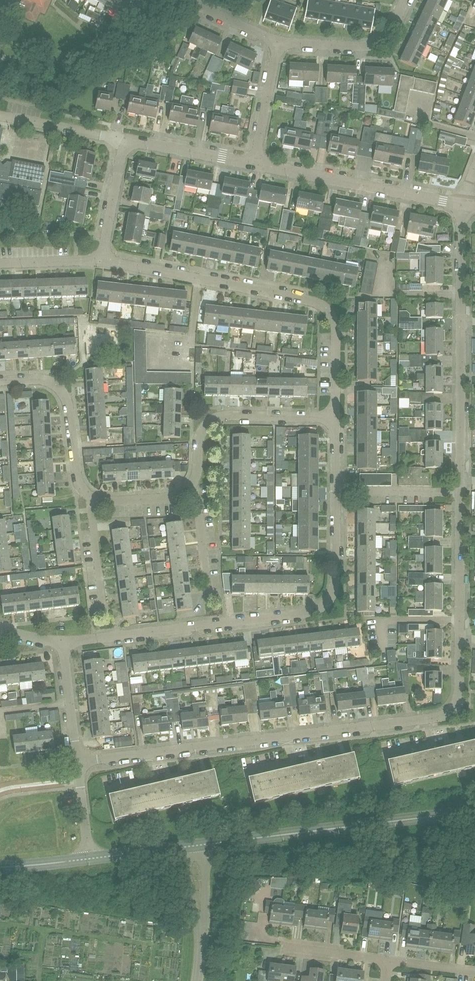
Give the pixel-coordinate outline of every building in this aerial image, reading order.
[(51,0),(18,0),(13,10),(36,21),(40,11),(45,13),(51,0)] [(111,6),(123,12),(120,18),(127,20),(131,10),(125,7),(128,0),(114,0),(111,6)] [(284,4),(272,0),(270,0),(264,17),(277,22),(284,4)] [(321,0),(307,0),(304,17),(318,20),(321,0)] [(335,2),(323,0),(321,0),(318,20),(331,22),(335,2)] [(427,3),(443,11),(448,0),(428,0),(427,3)] [(345,24),(348,4),(335,2),(331,22),(345,24)] [(438,22),(443,11),(427,3),(422,15),(438,22)] [(297,8),(284,4),(277,22),(290,26),(297,8)] [(358,26),(361,7),(348,4),(345,24),(358,26)] [(375,9),(361,7),(358,26),(371,29),(375,9)] [(92,19),(95,12),(89,10),(86,16),(92,19)] [(461,10),(458,17),(463,20),(467,13),(461,10)] [(101,15),(95,12),(92,19),(98,21),(101,15)] [(441,29),(436,25),(438,22),(422,15),(416,26),(438,36),(441,29)] [(460,27),(463,20),(458,17),(455,25),(460,27)] [(438,36),(416,26),(411,38),(427,45),(429,42),(435,43),(438,36)] [(200,55),(209,34),(197,28),(190,42),(197,46),(191,57),(198,60),(200,55)] [(461,33),(457,40),(462,42),(466,35),(461,33)] [(222,40),(209,34),(200,55),(205,57),(208,51),(215,55),(222,40)] [(422,57),(427,45),(411,38),(405,49),(422,57)] [(459,50),(462,42),(457,40),(454,47),(459,50)] [(183,43),(177,57),(183,60),(190,45),(183,43)] [(237,65),(244,50),(231,44),(225,59),(231,62),(230,64),(231,67),(235,68),(237,65)] [(416,68),(422,57),(405,49),(400,61),(416,68)] [(256,56),(244,50),(237,65),(250,71),(256,56)] [(450,55),(446,64),(452,66),(461,68),(463,62),(450,55)] [(172,65),(173,66),(171,70),(176,72),(181,61),(179,61),(180,59),(175,56),(172,65)] [(212,73),(219,59),(213,56),(206,70),(212,73)] [(440,56),(439,57),(436,63),(442,66),(445,58),(440,56)] [(224,61),(219,59),(212,73),(218,75),(224,61)] [(439,73),(442,66),(436,63),(433,70),(439,73)] [(303,86),(304,65),(290,64),(289,81),(303,81),(303,86)] [(449,73),(452,66),(446,64),(443,70),(449,73)] [(318,66),(304,65),(303,86),(309,87),(309,82),(317,82),(318,66)] [(341,84),(342,68),(327,67),(326,83),(341,84)] [(356,68),(342,68),(341,84),(341,93),(347,93),(347,84),(355,84),(356,68)] [(379,86),(380,70),(365,69),(364,85),(379,86)] [(209,79),(212,73),(206,70),(201,81),(208,83),(209,79)] [(393,71),(389,70),(380,70),(379,86),(392,86),(393,71)] [(160,103),(161,101),(166,102),(171,75),(168,86),(162,85),(160,95),(153,94),(153,90),(147,89),(142,116),(156,118),(159,103),(160,103)] [(177,77),(171,75),(166,102),(172,103),(177,77)] [(412,91),(415,79),(401,76),(400,77),(398,77),(398,79),(398,81),(399,81),(397,94),(409,96),(410,90),(412,91)] [(122,99),(125,84),(124,84),(124,80),(119,79),(118,82),(115,98),(122,99)] [(418,92),(420,80),(415,79),(412,91),(418,92)] [(234,80),(233,87),(248,90),(250,83),(234,80)] [(423,93),(426,81),(420,80),(418,92),(423,93)] [(429,94),(431,82),(426,81),(423,93),(429,94)] [(437,83),(431,82),(429,94),(435,95),(437,83)] [(212,84),(212,83),(210,94),(204,93),(201,109),(207,110),(212,84)] [(212,83),(212,84),(207,110),(214,111),(218,89),(222,89),(222,85),(212,83)] [(111,111),(116,85),(109,84),(107,94),(99,93),(96,108),(111,111)] [(131,85),(125,84),(122,99),(128,100),(131,85)] [(467,85),(463,97),(474,102),(474,88),(467,85)] [(247,97),(248,90),(233,87),(231,94),(247,97)] [(142,116),(147,89),(141,88),(139,98),(132,97),(129,113),(142,116)] [(287,91),(286,97),(302,100),(303,94),(287,91)] [(408,102),(409,96),(397,94),(396,99),(408,102)] [(301,107),(302,100),(286,97),(276,95),(275,102),(301,107)] [(170,121),(183,124),(188,97),(183,96),(180,106),(173,105),(170,121)] [(192,109),(195,98),(188,97),(183,124),(197,126),(200,110),(192,109)] [(474,115),(474,102),(463,97),(458,109),(474,115)] [(406,108),(408,102),(396,99),(394,105),(406,108)] [(224,134),(229,107),(228,107),(229,105),(224,104),(224,106),(223,106),(221,117),(213,115),(210,131),(211,131),(211,133),(217,134),(217,133),(224,134)] [(405,114),(406,108),(394,105),(393,111),(405,114)] [(235,109),(229,107),(224,134),(237,136),(241,120),(233,119),(235,109)] [(406,114),(405,114),(393,111),(378,108),(377,115),(404,120),(406,114)] [(470,127),(474,115),(458,109),(454,121),(470,127)] [(329,119),(325,118),(325,121),(322,136),(328,138),(331,122),(329,122),(329,119)] [(296,147),(301,121),(295,119),(293,130),(285,128),(285,130),(281,129),(279,130),(278,136),(279,138),(283,139),(282,144),(296,147)] [(322,136),(325,121),(318,120),(315,135),(322,136)] [(307,122),(301,121),(296,147),(310,150),(313,134),(305,132),(307,122)] [(373,161),(387,163),(392,138),(392,137),(376,134),(376,129),(375,129),(375,126),(371,125),(371,128),(370,128),(367,143),(377,145),(373,161)] [(361,142),(367,143),(370,128),(364,127),(361,142)] [(412,154),(417,130),(417,129),(411,127),(406,153),(412,154)] [(328,152),(342,154),(347,129),(340,128),(338,137),(331,136),(328,152)] [(356,157),(359,141),(352,140),(353,130),(347,129),(342,154),(356,157)] [(416,139),(417,130),(412,154),(418,155),(421,140),(416,139)] [(440,132),(439,138),(454,142),(456,136),(440,132)] [(401,166),(404,150),(390,148),(392,138),(387,163),(401,166)] [(432,174),(436,152),(422,149),(421,156),(418,171),(432,174)] [(65,171),(63,182),(52,180),(52,182),(76,187),(78,177),(90,179),(95,153),(79,150),(75,173),(65,171)] [(449,161),(436,159),(436,152),(432,174),(446,177),(449,161)] [(39,206),(42,191),(40,191),(41,184),(42,185),(45,167),(13,161),(12,163),(7,162),(4,165),(0,161),(0,199),(39,206)] [(177,197),(181,176),(180,177),(156,172),(157,165),(139,161),(136,176),(154,179),(154,180),(166,182),(164,194),(177,197)] [(185,186),(198,189),(201,174),(188,171),(186,177),(181,176),(177,197),(176,202),(182,203),(185,186)] [(213,176),(201,174),(198,189),(210,191),(212,183),(213,176)] [(234,196),(237,181),(225,178),(222,193),(234,196)] [(250,183),(237,181),(234,196),(247,198),(250,183)] [(75,196),(76,187),(52,182),(50,189),(61,191),(60,197),(70,199),(66,221),(82,223),(87,199),(75,196)] [(272,203),(275,188),(262,186),(259,201),(272,203)] [(132,201),(149,204),(151,191),(134,188),(132,201)] [(287,190),(275,188),(272,203),(271,207),(276,208),(277,204),(284,206),(287,190)] [(309,210),(312,195),(299,193),(296,208),(309,210)] [(213,209),(215,197),(209,195),(207,208),(206,213),(200,212),(201,210),(194,209),(194,214),(199,215),(211,217),(213,209)] [(312,195),(309,210),(308,217),(313,218),(314,212),(322,213),(324,198),(312,195)] [(221,198),(215,197),(213,209),(219,210),(221,198)] [(344,227),(349,202),(336,200),(333,215),(340,216),(338,226),(339,226),(344,227)] [(361,205),(349,202),(344,227),(356,229),(355,236),(357,237),(355,246),(360,246),(361,237),(364,225),(358,224),(361,205)] [(248,225),(252,204),(246,203),(244,215),(242,223),(248,225)] [(171,209),(165,208),(165,207),(151,204),(150,211),(170,216),(171,209)] [(258,205),(252,204),(248,225),(254,226),(256,217),(258,205)] [(382,232),(386,210),(373,207),(370,226),(364,225),(361,237),(368,239),(369,229),(382,232)] [(286,232),(290,211),(283,210),(280,228),(274,227),(273,229),(279,230),(279,231),(286,232)] [(398,212),(386,210),(382,232),(387,233),(388,226),(395,227),(398,212)] [(169,222),(170,216),(150,211),(149,218),(169,222)] [(296,212),(290,211),(286,232),(292,233),(296,212)] [(129,213),(127,227),(143,230),(145,217),(129,213)] [(420,235),(423,217),(411,214),(407,233),(420,235)] [(324,230),(327,218),(321,217),(318,229),(319,229),(318,232),(322,233),(323,230),(324,230)] [(436,220),(423,217),(420,235),(432,238),(436,220)] [(333,219),(327,218),(324,230),(330,231),(333,219)] [(140,244),(143,231),(143,230),(127,227),(124,241),(140,244)] [(397,253),(400,238),(401,233),(395,231),(392,243),(391,252),(397,253)] [(183,252),(186,236),(173,233),(170,250),(183,252)] [(166,236),(156,234),(153,248),(164,250),(166,236)] [(300,237),(287,234),(286,240),(298,243),(300,237)] [(195,255),(198,238),(186,236),(183,252),(195,255)] [(208,257),(211,240),(198,238),(195,255),(208,257)] [(407,240),(400,238),(397,253),(404,253),(407,240)] [(220,260),(223,243),(211,240),(208,257),(220,260)] [(324,242),(312,240),(311,245),(324,248),(324,242)] [(233,262),(236,245),(223,243),(220,260),(233,262)] [(348,253),(349,247),(337,244),(336,250),(348,253)] [(245,265),(248,248),(236,245),(233,262),(245,265)] [(367,250),(349,247),(348,253),(365,256),(367,250)] [(261,250),(248,248),(245,265),(258,267),(261,250)] [(279,272),(283,255),(270,252),(267,269),(279,272)] [(292,274),(295,257),(283,255),(279,272),(292,274)] [(304,276),(308,260),(295,257),(292,274),(304,276)] [(426,259),(426,272),(443,272),(443,259),(426,259)] [(317,279),(320,262),(308,260),(304,276),(317,279)] [(366,261),(365,269),(376,271),(378,263),(366,261)] [(329,281),(333,265),(320,262),(317,279),(329,281)] [(342,284),(345,267),(333,265),(329,281),(342,284)] [(358,270),(345,267),(342,284),(354,286),(358,270)] [(375,279),(376,271),(365,269),(363,277),(375,279)] [(443,285),(443,272),(426,272),(422,272),(422,277),(426,277),(427,285),(443,285)] [(373,287),(375,279),(363,277),(362,285),(373,287)] [(87,278),(74,279),(75,297),(88,296),(87,278)] [(62,297),(62,279),(49,280),(50,298),(62,297)] [(75,297),(74,279),(62,279),(62,297),(75,297)] [(37,298),(36,280),(24,281),(24,299),(37,298)] [(50,298),(49,280),(36,280),(37,298),(50,298)] [(11,281),(0,281),(0,299),(11,299),(11,281)] [(24,299),(24,281),(11,281),(11,299),(24,299)] [(109,302),(111,285),(98,283),(96,301),(109,302)] [(122,304),(123,286),(111,285),(109,302),(122,304)] [(372,295),(373,287),(362,285),(360,293),(372,295)] [(134,305),(136,288),(123,286),(122,304),(134,305)] [(147,307),(149,289),(136,288),(134,305),(147,307)] [(159,308),(161,290),(149,289),(147,307),(159,308)] [(172,309),(174,292),(161,290),(159,308),(172,309)] [(206,300),(221,301),(221,292),(207,291),(206,300)] [(187,293),(176,292),(174,292),(172,309),(185,311),(185,310),(191,311),(192,303),(186,303),(187,293)] [(390,315),(391,306),(395,307),(395,301),(390,301),(390,303),(377,303),(376,314),(390,315)] [(358,304),(358,317),(376,317),(376,304),(358,304)] [(426,304),(426,305),(422,305),(422,310),(426,310),(426,318),(443,318),(443,304),(426,304)] [(50,316),(50,310),(50,305),(42,306),(42,310),(42,317),(50,316)] [(217,326),(219,308),(206,307),(204,325),(217,326)] [(229,328),(231,310),(219,308),(217,326),(229,328)] [(242,329),(244,311),(231,310),(229,328),(242,329)] [(255,330),(257,313),(244,311),(242,329),(255,330)] [(267,332),(269,314),(257,313),(255,330),(267,332)] [(119,326),(120,320),(114,319),(114,314),(108,314),(107,318),(106,324),(119,326)] [(280,333),(282,315),(269,314),(267,332),(280,333)] [(293,334),(295,317),(282,315),(280,333),(293,334)] [(305,336),(306,326),(307,318),(295,317),(293,334),(305,336)] [(376,330),(376,317),(358,317),(358,330),(376,330)] [(426,329),(426,337),(421,337),(421,343),(426,343),(443,343),(443,329),(426,329)] [(376,342),(376,330),(358,330),(358,342),(376,342)] [(295,336),(293,342),(302,345),(304,339),(295,336)] [(75,339),(64,340),(65,356),(77,355),(75,339)] [(240,349),(241,343),(233,342),(233,339),(228,339),(228,342),(227,348),(240,349)] [(53,357),(52,340),(40,341),(41,358),(53,357)] [(65,356),(64,340),(52,340),(53,357),(65,356)] [(41,358),(40,341),(28,342),(29,358),(41,358)] [(29,358),(28,342),(16,343),(17,359),(29,358)] [(376,355),(376,342),(358,342),(358,355),(376,355)] [(17,359),(16,343),(4,344),(5,360),(17,359)] [(397,351),(397,343),(390,343),(386,343),(386,350),(390,350),(390,351),(397,351)] [(443,355),(443,343),(426,343),(426,355),(443,355)] [(376,368),(376,355),(358,355),(358,368),(376,368)] [(294,364),(295,358),(286,357),(285,368),(293,369),(294,367),(294,364)] [(317,360),(308,359),(295,358),(294,364),(294,367),(300,367),(300,365),(317,367),(317,360)] [(426,367),(426,374),(417,374),(417,380),(443,380),(443,367),(426,367)] [(376,381),(376,368),(358,368),(358,381),(376,381)] [(102,369),(86,370),(87,382),(103,381),(102,369)] [(218,396),(218,378),(205,378),(204,396),(218,396)] [(230,396),(231,379),(218,378),(218,396),(230,396)] [(243,397),(243,379),(231,379),(230,396),(243,397)] [(255,397),(256,379),(243,379),(243,397),(255,397)] [(268,397),(268,379),(256,379),(255,397),(268,397)] [(281,397),(281,379),(268,379),(268,397),(281,397)] [(293,397),(294,380),(281,379),(281,397),(293,397)] [(316,384),(307,384),(307,380),(294,380),(293,397),(306,398),(306,394),(316,394),(316,384)] [(442,393),(443,380),(417,380),(417,381),(419,381),(419,386),(426,386),(426,393),(442,393)] [(103,393),(103,388),(103,381),(87,382),(87,394),(103,393)] [(376,405),(376,393),(382,395),(391,395),(391,398),(390,398),(390,405),(397,405),(396,388),(372,388),(372,393),(358,393),(358,405),(376,405)] [(165,390),(165,402),(181,403),(181,391),(165,390)] [(133,403),(133,391),(127,391),(127,393),(123,393),(121,394),(121,397),(123,398),(127,398),(127,403),(133,403)] [(104,405),(103,393),(87,394),(88,406),(104,405)] [(33,402),(33,414),(49,413),(49,401),(33,402)] [(180,414),(181,403),(165,402),(164,414),(180,414)] [(105,417),(104,405),(88,406),(89,418),(105,417)] [(376,418),(376,405),(358,405),(358,418),(376,418)] [(442,405),(434,405),(426,405),(426,412),(415,412),(415,417),(442,417),(442,405)] [(50,425),(49,413),(33,414),(34,426),(50,425)] [(180,426),(180,414),(164,414),(164,426),(180,426)] [(106,428),(105,417),(89,418),(90,430),(106,428)] [(442,430),(442,417),(415,417),(415,418),(422,418),(422,421),(426,421),(426,430),(442,430)] [(376,431),(376,418),(358,418),(358,431),(376,431)] [(51,437),(50,425),(34,426),(35,438),(51,437)] [(180,438),(180,426),(164,426),(164,438),(180,438)] [(106,440),(106,428),(90,430),(91,441),(106,440)] [(376,443),(376,431),(358,431),(358,443),(376,443)] [(233,436),(233,448),(251,449),(251,436),(233,436)] [(300,436),(300,449),(318,449),(318,436),(300,436)] [(51,449),(51,437),(35,438),(35,450),(51,449)] [(426,442),(426,450),(421,450),(421,455),(442,455),(442,442),(426,442)] [(376,456),(376,443),(358,443),(358,456),(376,456)] [(95,455),(113,454),(113,448),(84,450),(84,457),(95,457),(95,455)] [(251,461),(251,449),(233,448),(233,461),(251,461)] [(52,461),(51,449),(35,450),(36,462),(52,461)] [(317,462),(318,449),(300,449),(300,461),(317,462)] [(19,451),(17,451),(10,451),(11,463),(17,463),(17,457),(20,457),(19,451)] [(442,468),(442,455),(421,455),(426,455),(426,468),(442,468)] [(375,469),(376,456),(358,456),(358,469),(375,469)] [(115,482),(113,460),(107,460),(108,466),(102,467),(103,482),(115,482)] [(127,481),(126,465),(114,466),(114,460),(113,460),(115,482),(127,481)] [(53,473),(52,461),(36,462),(37,474),(53,473)] [(250,474),(251,461),(233,461),(233,474),(250,474)] [(317,474),(317,462),(300,461),(300,474),(317,474)] [(174,462),(162,463),(163,479),(175,478),(174,462)] [(163,479),(162,463),(150,464),(151,479),(163,479)] [(139,480),(138,464),(126,465),(127,481),(139,480)] [(151,479),(150,464),(138,464),(139,480),(151,479)] [(54,485),(53,473),(37,474),(37,486),(54,485)] [(250,487),(250,474),(233,474),(233,487),(250,487)] [(273,487),(273,474),(267,474),(264,474),(264,480),(267,480),(267,486),(267,487),(273,487)] [(317,487),(317,474),(300,474),(300,487),(317,487)] [(411,474),(408,474),(399,474),(399,486),(412,486),(411,474)] [(54,497),(54,485),(37,486),(38,498),(45,497),(45,502),(53,502),(52,497),(54,497)] [(250,499),(250,487),(233,487),(233,499),(250,499)] [(317,500),(317,487),(300,487),(299,500),(317,500)] [(250,512),(250,499),(233,499),(232,512),(250,512)] [(317,512),(317,500),(299,500),(299,512),(317,512)] [(442,511),(435,511),(435,506),(408,506),(405,506),(405,510),(408,510),(409,512),(426,512),(426,524),(442,524),(442,511)] [(358,510),(358,523),(375,523),(375,510),(358,510)] [(250,525),(250,512),(232,512),(232,525),(250,525)] [(317,525),(317,512),(299,512),(299,525),(317,525)] [(52,518),(54,530),(70,528),(68,516),(52,518)] [(141,526),(142,537),(147,536),(145,519),(132,520),(132,527),(141,526)] [(166,525),(168,537),(183,535),(182,523),(166,525)] [(375,535),(375,523),(358,523),(358,535),(375,535)] [(442,537),(442,524),(426,524),(425,537),(442,537)] [(250,537),(250,525),(232,525),(232,537),(250,537)] [(317,538),(317,525),(299,525),(299,538),(317,538)] [(71,540),(70,528),(54,530),(55,542),(71,540)] [(112,531),(114,544),(129,542),(128,529),(112,531)] [(40,544),(40,536),(35,536),(34,532),(28,533),(30,545),(36,544),(40,544)] [(185,548),(183,535),(168,537),(169,550),(185,548)] [(375,548),(375,535),(358,535),(357,548),(375,548)] [(250,550),(250,537),(232,537),(232,550),(250,550)] [(317,550),(317,538),(299,538),(299,550),(317,550)] [(73,552),(71,540),(55,542),(57,554),(52,554),(73,552)] [(131,554),(129,542),(114,544),(115,556),(131,554)] [(433,542),(421,542),(409,542),(409,548),(425,549),(425,555),(416,555),(416,561),(442,561),(442,548),(433,548),(433,542)] [(8,546),(0,547),(0,561),(9,559),(8,546)] [(186,560),(185,548),(169,550),(170,557),(166,557),(167,562),(171,562),(186,560)] [(375,561),(375,548),(357,548),(357,560),(375,561)] [(74,564),(73,552),(52,554),(53,560),(57,559),(58,566),(74,564)] [(132,567),(131,554),(115,556),(117,569),(132,567)] [(9,559),(0,561),(0,573),(11,572),(9,559)] [(188,572),(186,560),(171,562),(172,574),(188,572)] [(375,567),(375,561),(357,560),(357,573),(375,573),(379,573),(379,567),(375,567)] [(442,574),(442,561),(416,561),(416,562),(425,562),(425,573),(425,574),(442,574)] [(134,579),(132,567),(117,569),(118,581),(134,579)] [(63,575),(62,569),(49,570),(50,576),(51,581),(63,579),(62,575),(63,575)] [(245,594),(245,576),(245,569),(239,569),(239,576),(232,576),(232,574),(222,574),(223,582),(232,582),(232,594),(245,594)] [(189,585),(188,572),(172,574),(174,587),(189,585)] [(375,586),(375,573),(357,573),(357,586),(375,586)] [(397,582),(396,573),(390,573),(390,574),(385,574),(385,581),(397,582)] [(11,575),(0,576),(0,583),(5,583),(5,582),(12,581),(11,575)] [(258,594),(258,576),(245,576),(245,594),(258,594)] [(271,594),(271,576),(258,576),(258,594),(271,594)] [(283,594),(283,576),(271,576),(271,594),(283,594)] [(296,594),(296,576),(283,576),(283,594),(296,594)] [(309,576),(296,576),(296,594),(309,594),(309,576)] [(136,591),(134,579),(118,581),(120,593),(136,591)] [(442,584),(433,584),(425,585),(425,592),(415,592),(415,597),(419,598),(442,598),(442,584)] [(191,597),(189,585),(174,587),(175,599),(191,597)] [(375,598),(375,586),(357,586),(357,598),(375,598)] [(163,587),(160,587),(156,588),(157,601),(162,601),(161,596),(164,596),(163,587)] [(77,588),(65,589),(67,607),(79,605),(77,588)] [(67,607),(65,589),(52,591),(54,608),(67,607)] [(54,608),(52,591),(39,593),(41,610),(54,608)] [(137,604),(136,591),(120,593),(122,606),(137,604)] [(41,610),(39,593),(27,594),(29,612),(41,610)] [(29,612),(27,594),(14,596),(16,613),(29,612)] [(16,613),(14,596),(1,597),(3,615),(16,613)] [(192,609),(191,597),(175,599),(177,611),(192,609)] [(375,612),(375,598),(357,598),(357,611),(363,611),(363,616),(375,616),(375,612)] [(442,610),(442,598),(419,598),(419,603),(425,603),(425,610),(433,610),(442,610)] [(139,616),(137,604),(122,606),(123,618),(139,616)] [(358,628),(345,630),(347,647),(360,646),(358,628)] [(347,647),(345,630),(333,631),(335,649),(347,647)] [(443,632),(442,632),(442,630),(420,630),(420,638),(416,638),(416,644),(442,644),(442,643),(443,643),(444,642),(444,639),(444,633),(443,632)] [(335,649),(333,631),(320,633),(322,650),(335,649)] [(322,650),(320,633),(308,634),(310,652),(322,650)] [(310,652),(308,634),(295,636),(297,653),(310,652)] [(297,653),(295,636),(283,637),(285,655),(297,653)] [(285,655),(283,637),(270,639),(272,656),(275,656),(285,655)] [(272,656),(270,639),(257,640),(258,647),(253,647),(255,662),(260,661),(260,658),(272,656)] [(246,642),(233,644),(235,661),(248,659),(246,642)] [(235,661),(233,644),(220,645),(223,663),(235,661)] [(441,659),(442,644),(416,644),(416,652),(427,652),(426,658),(431,658),(441,659)] [(223,663),(220,645),(208,647),(210,664),(223,663)] [(210,664),(208,647),(195,648),(197,666),(210,664)] [(197,666),(195,648),(183,650),(185,667),(197,666)] [(185,667),(183,650),(170,651),(172,669),(185,667)] [(394,650),(389,651),(387,651),(388,662),(396,661),(394,650)] [(172,669),(170,651),(157,653),(160,670),(172,669)] [(160,670),(157,653),(145,654),(147,672),(160,670)] [(147,672),(145,654),(132,656),(134,673),(147,672)] [(275,656),(272,656),(274,670),(280,670),(279,658),(275,658),(275,656)] [(84,661),(86,674),(103,672),(102,659),(84,661)] [(368,659),(349,661),(350,667),(368,665),(368,659)] [(116,663),(116,670),(127,669),(126,662),(116,663)] [(43,663),(30,664),(33,681),(45,680),(43,663)] [(408,674),(407,665),(406,665),(401,663),(401,670),(403,684),(409,683),(408,674)] [(33,681),(30,664),(18,666),(20,683),(33,681)] [(435,672),(435,665),(435,664),(422,664),(408,664),(408,665),(407,665),(408,674),(417,674),(425,674),(425,689),(442,689),(442,672),(435,672)] [(20,683),(18,666),(5,667),(7,685),(20,683)] [(374,667),(367,668),(369,687),(376,686),(374,667)] [(369,687),(367,668),(356,669),(358,682),(362,681),(363,688),(369,687)] [(128,682),(127,669),(116,670),(118,680),(110,681),(110,682),(106,682),(106,685),(128,682)] [(335,671),(327,672),(330,692),(336,692),(335,679),(336,678),(335,671)] [(105,685),(103,672),(86,674),(87,687),(105,685)] [(330,692),(327,672),(319,673),(313,674),(313,678),(320,678),(320,681),(322,680),(323,693),(330,692)] [(294,676),(288,677),(291,699),(297,698),(294,676)] [(291,699),(288,677),(289,684),(283,685),(285,700),(291,699)] [(392,704),(388,679),(382,679),(383,690),(376,691),(378,706),(392,704)] [(403,687),(390,689),(389,679),(388,679),(392,704),(405,702),(403,687)] [(252,702),(250,683),(244,684),(243,682),(230,684),(230,688),(243,686),(245,702),(252,702)] [(256,682),(250,683),(252,702),(258,701),(256,682)] [(149,691),(149,685),(141,686),(141,683),(133,683),(133,684),(130,684),(131,693),(149,691)] [(235,724),(232,700),(231,700),(232,708),(226,709),(224,700),(223,698),(222,697),(221,697),(217,698),(216,689),(230,688),(230,684),(210,686),(213,711),(220,711),(222,725),(235,724)] [(106,697),(105,685),(87,687),(89,700),(106,697)] [(206,712),(213,711),(210,686),(191,689),(191,693),(204,691),(206,702),(193,704),(196,728),(208,727),(206,712)] [(313,714),(310,694),(309,686),(303,687),(305,699),(298,700),(300,715),(313,714)] [(33,691),(34,698),(35,704),(43,703),(41,691),(33,691)] [(167,713),(174,712),(172,699),(171,695),(171,691),(165,692),(166,700),(166,706),(163,707),(164,711),(154,712),(156,733),(169,732),(167,713)] [(286,717),(285,702),(277,703),(276,691),(270,692),(274,719),(286,717)] [(274,719),(270,692),(271,704),(259,705),(261,720),(274,719)] [(366,707),(365,699),(364,692),(350,694),(352,709),(366,707)] [(324,697),(317,698),(316,693),(310,694),(313,714),(326,712),(324,697)] [(427,706),(436,705),(435,693),(426,694),(427,706)] [(18,706),(17,700),(16,694),(8,695),(9,700),(10,707),(18,706)] [(352,709),(350,694),(336,696),(338,711),(352,709)] [(130,695),(123,695),(119,696),(120,704),(130,703),(130,695)] [(135,717),(141,716),(140,703),(144,703),(143,695),(132,696),(135,717)] [(108,710),(106,697),(89,700),(90,712),(108,710)] [(196,728),(193,704),(192,704),(193,714),(188,714),(188,711),(182,712),(182,710),(179,711),(178,698),(172,699),(174,712),(175,723),(182,722),(183,730),(196,728)] [(246,706),(245,706),(237,707),(236,699),(232,700),(235,724),(248,722),(246,706)] [(109,723),(108,710),(90,712),(92,725),(109,723)] [(132,712),(126,712),(126,716),(124,716),(124,720),(122,720),(122,722),(126,721),(133,720),(132,712)] [(156,733),(154,712),(141,714),(144,735),(156,733)] [(24,719),(24,713),(5,715),(6,721),(24,719)] [(111,736),(109,723),(92,725),(93,738),(111,736)] [(52,731),(39,733),(41,750),(54,749),(52,731)] [(41,750),(39,733),(26,734),(28,751),(41,750)] [(28,751),(26,734),(13,735),(14,740),(8,740),(10,751),(15,750),(15,753),(28,751)] [(389,761),(387,761),(393,788),(474,769),(474,741),(389,761)] [(254,804),(359,780),(353,754),(248,779),(254,804)] [(115,821),(220,797),(214,770),(109,794),(115,821)] [(289,877),(272,876),(272,887),(289,888),(289,877)] [(257,886),(264,886),(264,878),(255,878),(243,887),(241,896),(249,897),(250,891),(257,886)] [(275,892),(287,892),(287,888),(270,888),(270,891),(263,891),(263,900),(276,899),(275,892)] [(280,925),(283,902),(281,900),(277,899),(275,901),(274,902),(273,906),(271,906),(272,902),(265,901),(264,913),(270,914),(268,923),(280,925)] [(299,918),(300,905),(294,905),(294,909),(283,907),(283,902),(280,925),(291,926),(293,917),(299,918)] [(355,935),(357,917),(349,916),(351,905),(337,903),(336,918),(342,919),(340,933),(355,935)] [(314,929),(317,912),(306,910),(306,906),(300,905),(299,918),(304,919),(303,928),(314,929)] [(328,913),(317,912),(314,929),(326,931),(327,922),(333,922),(335,910),(329,909),(328,913)] [(379,940),(381,922),(370,921),(370,916),(364,916),(362,928),(368,929),(367,938),(379,940)] [(392,923),(381,922),(379,940),(390,941),(391,932),(397,933),(399,920),(393,919),(392,923)] [(415,948),(417,930),(408,929),(408,925),(402,924),(401,937),(406,938),(405,947),(415,948)] [(428,950),(431,925),(427,924),(426,931),(417,930),(415,948),(428,950)] [(474,936),(474,926),(464,924),(461,945),(467,946),(466,955),(474,956),(474,936)] [(441,952),(444,934),(435,932),(436,925),(431,925),(428,950),(441,952)] [(453,935),(444,934),(441,952),(451,953),(452,944),(458,944),(460,932),(453,931),(453,935)] [(8,965),(1,965),(1,972),(8,972),(8,978),(10,980),(24,980),(24,964),(8,965)] [(282,966),(269,964),(267,977),(258,975),(257,980),(280,980),(282,966)] [(295,967),(282,966),(280,980),(293,980),(295,967)] [(309,977),(302,976),(301,980),(322,980),(324,971),(310,969),(309,977)] [(350,971),(337,969),(336,980),(349,980),(350,971)] [(350,971),(349,980),(362,980),(363,972),(350,971)]
